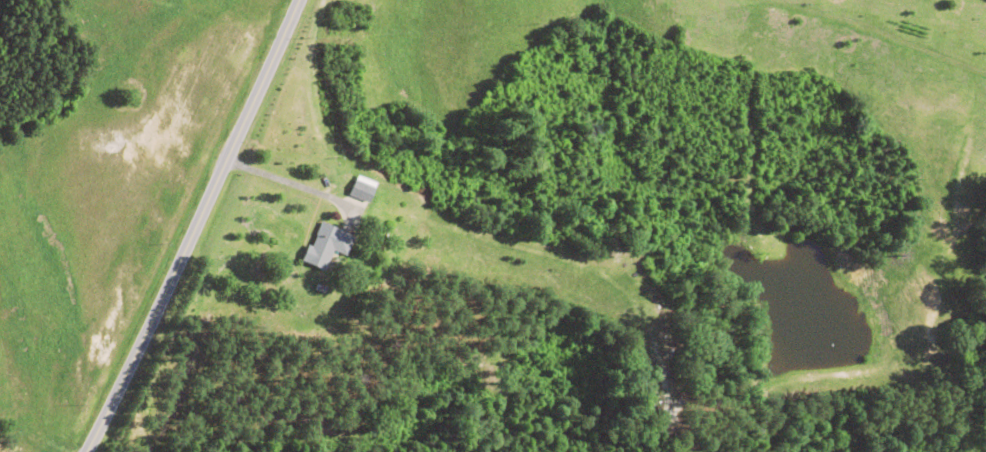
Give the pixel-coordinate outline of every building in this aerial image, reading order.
[(364,201),(369,186),(351,180),(346,195),(364,201)] [(302,263),(323,271),(330,250),(344,255),(351,234),(316,222),(302,263)]
